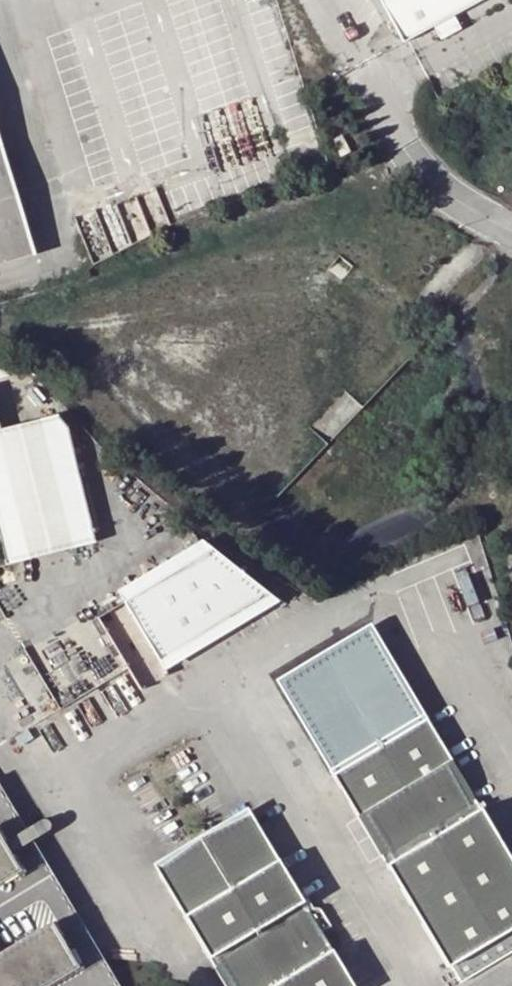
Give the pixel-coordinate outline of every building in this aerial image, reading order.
[(406,36),(430,22),(451,11),(471,0),(386,0),(406,36)] [(458,24),(451,11),(430,22),(438,36),(458,24)] [(350,150),(341,133),(331,137),(340,155),(350,150)] [(30,244),(0,146),(0,253),(30,244)] [(11,567),(38,560),(4,433),(0,418),(0,525),(11,567)] [(61,418),(4,433),(38,560),(103,545),(72,428),(61,418)] [(119,590),(126,601),(214,546),(204,538),(119,590)] [(214,546),(126,601),(163,659),(272,594),(214,546)] [(334,781),(450,974),(511,936),(511,862),(428,723),(334,781)] [(0,792),(0,985),(115,985),(0,792)] [(157,876),(182,919),(276,862),(251,820),(157,876)] [(222,985),(351,985),(276,862),(182,919),(222,985)]
